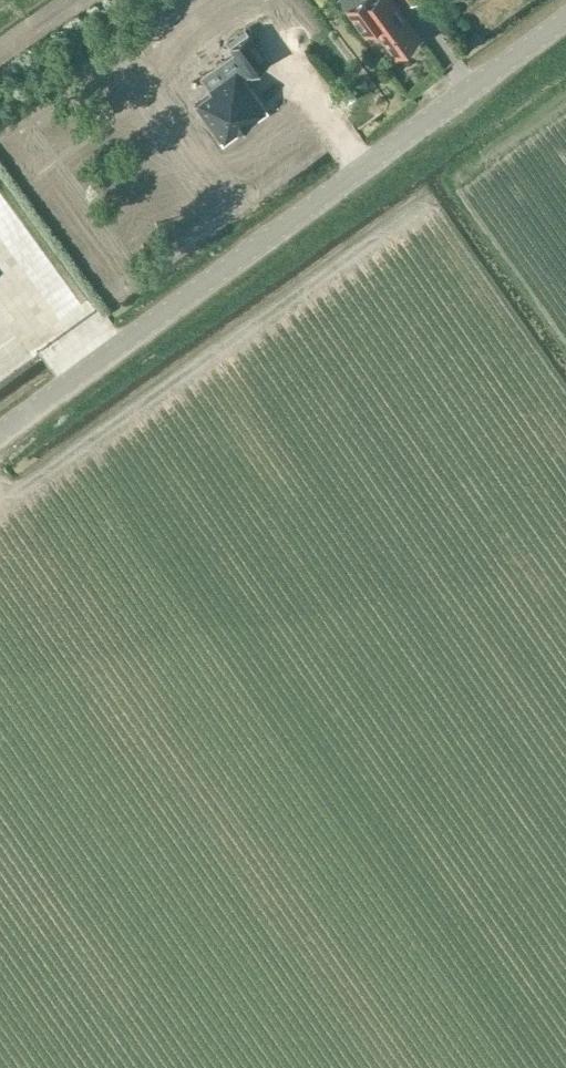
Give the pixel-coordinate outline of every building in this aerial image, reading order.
[(346,7),(365,34),(375,27),(395,55),(400,52),(402,53),(410,48),(410,45),(420,37),(392,0),(341,0),(346,7)] [(229,41),(228,42),(235,51),(244,63),(251,73),(252,74),(270,61),(246,28),(246,29),(248,32),(231,45),(229,41)] [(212,91),(196,102),(223,139),(222,140),(223,141),(238,130),(238,131),(252,120),(267,109),(266,108),(265,108),(244,78),(251,73),(244,63),(210,88),(212,91)]
